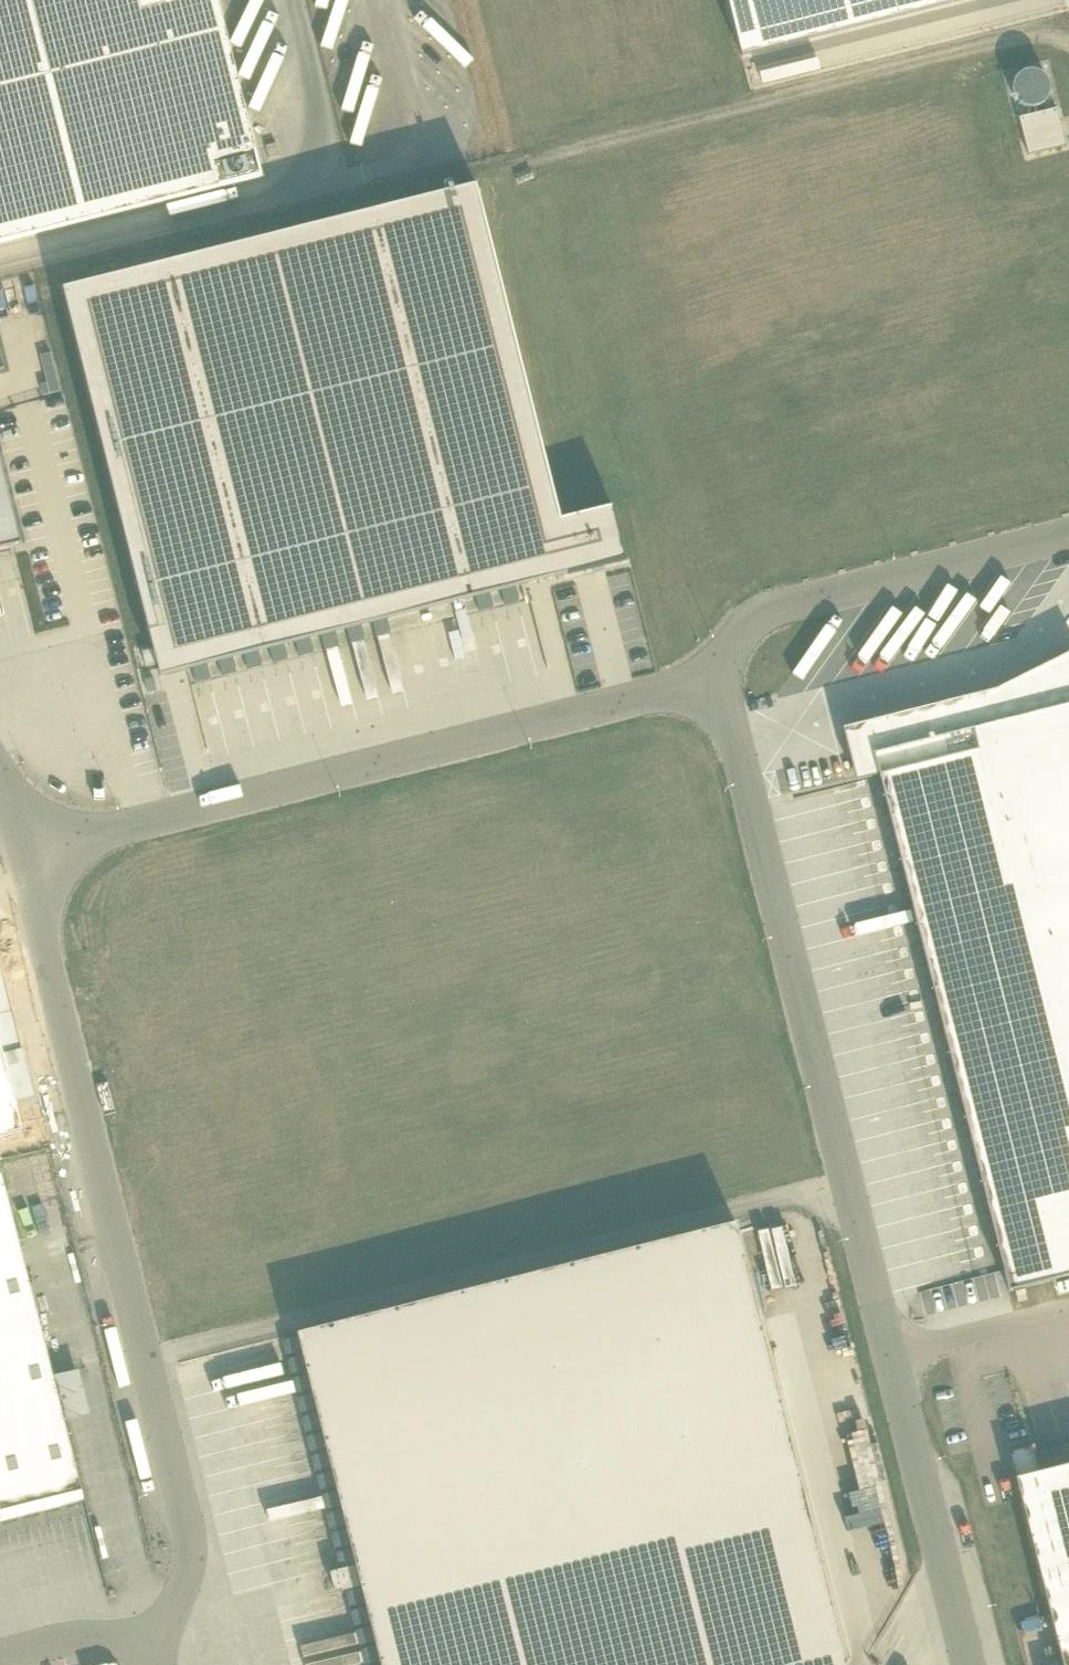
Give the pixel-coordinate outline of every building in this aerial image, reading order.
[(262,177),(218,0),(0,0),(0,243),(262,177)] [(741,52),(946,0),(728,0),(741,52)] [(1004,70),(1014,109),(1060,98),(1051,59),(1004,70)] [(442,98),(482,134),(490,125),(450,89),(442,98)] [(1019,118),(1029,156),(1067,146),(1057,108),(1019,118)] [(64,288),(160,675),(593,566),(595,572),(596,572),(605,569),(605,570),(606,569),(605,563),(625,558),(612,508),(560,521),(475,185),(64,288)] [(24,542),(0,446),(0,548),(24,542)] [(996,689),(901,713),(900,712),(877,718),(877,719),(857,724),(842,728),(856,781),(871,777),(878,776),(1008,1291),(1068,1276),(1068,652),(996,689)] [(271,664),(170,688),(189,770),(197,768),(192,746),(209,742),(211,753),(220,751),(218,742),(227,740),(224,725),(213,728),(205,694),(237,686),(236,682),(273,673),(271,664)] [(18,1133),(0,1061),(0,1137),(18,1133)] [(85,1502),(111,1495),(122,1532),(155,1523),(105,1323),(44,1340),(42,1333),(0,1167),(0,1523),(85,1502)] [(381,1664),(847,1664),(736,1223),(297,1333),(357,1570),(331,1577),(337,1598),(363,1591),(381,1664)] [(954,1240),(959,1260),(942,1264),(938,1248),(940,1248),(937,1233),(916,1239),(919,1247),(925,1246),(929,1261),(928,1261),(933,1279),(975,1269),(967,1237),(954,1240)] [(1036,1453),(1033,1444),(1032,1445),(1009,1451),(1063,1664),(1068,1664),(1068,1445),(1036,1453)]
